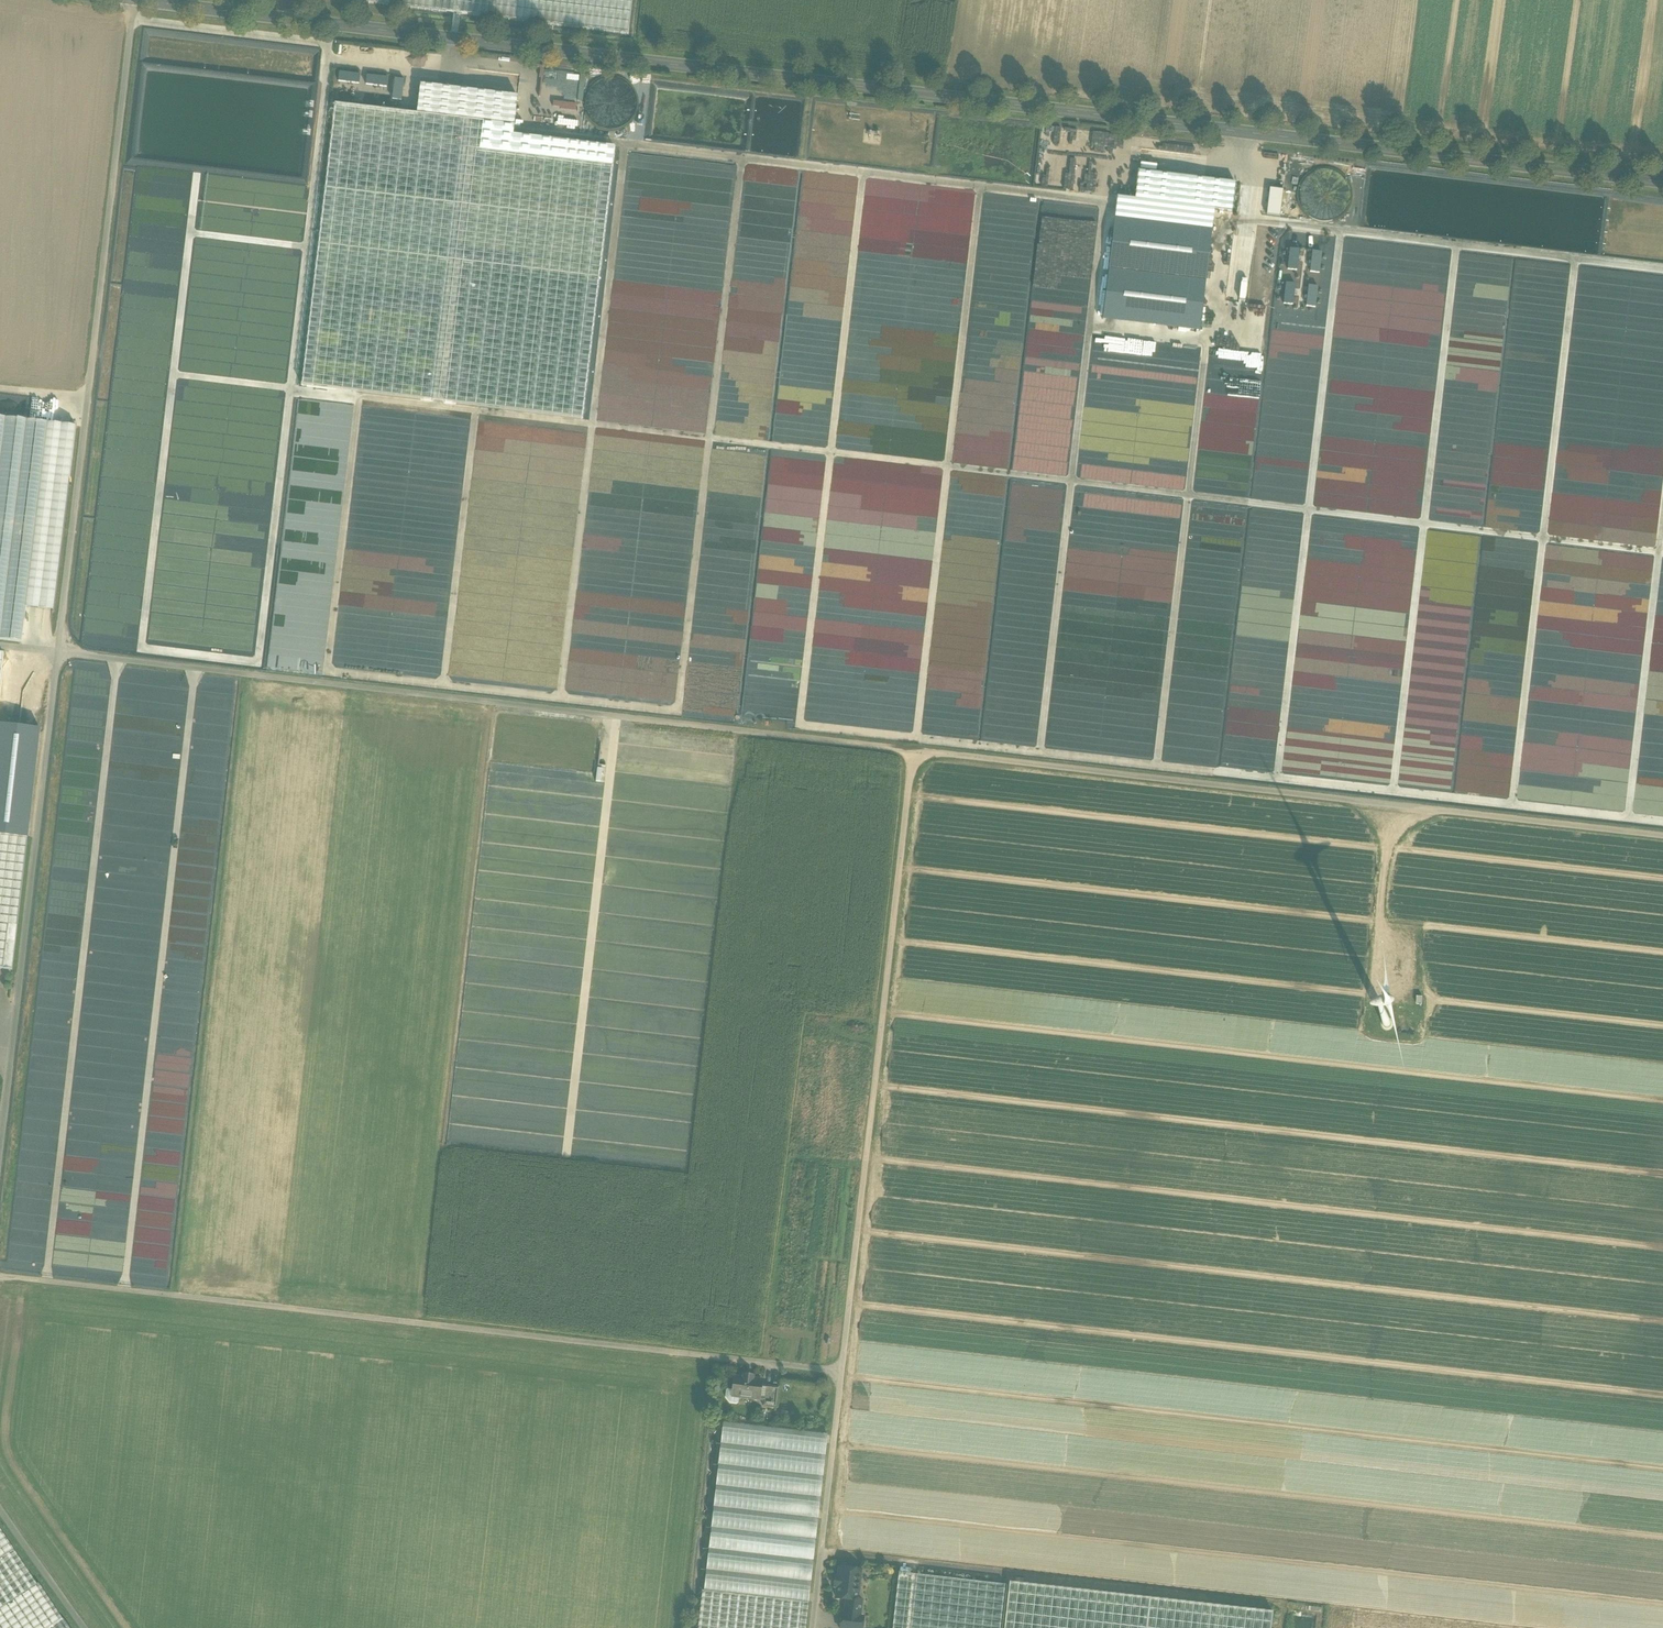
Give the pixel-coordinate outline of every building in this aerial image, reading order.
[(336,71),(334,81),(356,85),(358,74),(336,71)] [(385,88),(387,78),(364,74),(362,84),(385,88)] [(338,88),(336,105),(383,110),(385,88),(372,87),(372,86),(360,85),(359,90),(338,88)] [(518,97),(421,85),(417,114),(514,126),(518,97)] [(569,121),(570,104),(560,103),(559,120),(569,121)] [(803,168),(335,113),(269,672),(737,727),(803,168)] [(1111,197),(1098,321),(1196,331),(1209,209),(1229,211),(1232,181),(1133,171),(1131,199),(1111,197)] [(1268,188),(1263,214),(1279,217),(1284,190),(1268,188)] [(1107,338),(1105,351),(1144,356),(1146,343),(1107,338)] [(1208,371),(1206,387),(1221,388),(1221,387),(1227,388),(1229,370),(1238,371),(1237,382),(1252,384),(1253,373),(1251,373),(1252,360),(1259,361),(1260,355),(1210,349),(1208,363),(1219,365),(1219,372),(1208,371)] [(0,418),(0,639),(22,642),(26,608),(54,611),(77,427),(0,418)] [(1316,506),(1335,508),(1336,495),(1318,493),(1316,506)] [(877,572),(879,567),(883,568),(885,562),(877,560),(878,558),(866,556),(862,574),(869,576),(870,570),(877,572)] [(0,836),(0,969),(13,970),(28,839),(0,836)] [(549,906),(551,896),(538,894),(536,904),(549,906)] [(753,1377),(743,1376),(743,1378),(734,1377),(733,1390),(728,1390),(726,1391),(725,1398),(730,1403),(737,1404),(738,1403),(739,1398),(759,1400),(761,1386),(762,1381),(753,1380),(753,1377)] [(778,1388),(765,1387),(764,1401),(763,1406),(776,1408),(778,1388)] [(827,1435),(723,1423),(704,1591),(808,1603),(827,1435)] [(13,1549),(0,1530),(0,1558),(13,1549)] [(0,1558),(0,1627),(49,1627),(63,1619),(38,1583),(37,1584),(13,1549),(0,1558)] [(852,1567),(848,1567),(846,1569),(840,1569),(838,1578),(835,1578),(834,1587),(837,1587),(836,1599),(850,1600),(848,1616),(860,1617),(862,1601),(857,1600),(860,1571),(854,1570),(852,1567)] [(1005,1585),(899,1573),(892,1627),(1000,1627),(1005,1585)] [(1013,1588),(1008,1627),(1268,1627),(1270,1617),(1013,1588)] [(702,1591),(698,1627),(805,1627),(808,1603),(704,1591),(702,1591)] [(842,1615),(840,1627),(862,1627),(863,1618),(848,1616),(842,1615)] [(64,1618),(63,1619),(49,1627),(70,1627),(64,1618)]
